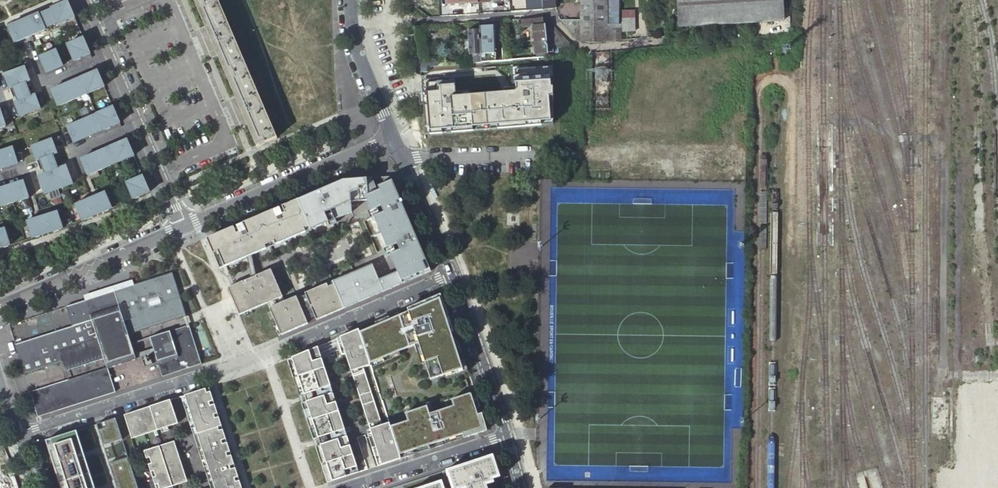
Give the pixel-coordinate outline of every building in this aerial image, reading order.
[(257,147),(277,138),(218,0),(194,0),(257,147)] [(543,10),(555,9),(555,0),(542,0),(543,10)] [(581,41),(593,43),(609,41),(621,40),(621,31),(621,19),(621,0),(580,0),(580,3),(581,20),(581,41)] [(678,26),(783,20),(782,0),(676,0),(678,26)] [(67,1),(51,8),(52,9),(58,24),(74,17),(67,1)] [(38,13),(24,19),(30,35),(45,29),(58,24),(52,9),(39,14),(38,13)] [(74,17),(58,24),(61,30),(77,23),(74,17)] [(548,56),(578,54),(578,53),(556,29),(552,26),(545,27),(544,25),(543,25),(542,18),(521,19),(522,28),(533,27),(536,54),(547,53),(548,56)] [(621,19),(621,31),(635,31),(634,18),(621,19)] [(24,19),(8,26),(8,28),(15,43),(25,38),(31,36),(30,35),(24,19)] [(479,27),(479,22),(469,23),(470,31),(468,31),(469,63),(481,62),(479,27)] [(479,27),(481,62),(497,61),(495,45),(494,26),(479,27)] [(83,37),(67,44),(73,59),(74,61),(80,58),(90,54),(83,37)] [(46,53),(39,56),(46,71),(46,73),(63,66),(62,64),(58,54),(56,49),(46,53)] [(446,57),(419,59),(421,73),(428,72),(427,67),(446,66),(446,57)] [(4,75),(9,88),(12,86),(25,81),(29,80),(24,67),(4,75)] [(435,83),(435,90),(422,91),(426,133),(553,125),(552,68),(511,69),(513,87),(511,91),(453,94),(453,81),(435,83)] [(88,74),(81,77),(82,79),(86,89),(87,92),(88,94),(104,87),(103,84),(97,70),(88,74)] [(74,80),(51,90),(52,92),(56,101),(58,106),(68,102),(81,96),(81,95),(87,92),(86,89),(82,79),(75,82),(74,80)] [(25,81),(12,86),(14,92),(18,101),(31,96),(30,93),(33,91),(29,80),(25,81)] [(18,101),(14,102),(20,117),(40,109),(35,95),(31,96),(18,101)] [(96,113),(97,115),(102,128),(103,130),(110,127),(120,123),(113,106),(96,113)] [(97,115),(90,118),(96,131),(102,128),(97,115)] [(76,122),(67,126),(69,131),(73,140),(74,142),(97,133),(96,131),(90,118),(90,116),(76,122)] [(51,139),(31,147),(36,161),(40,160),(53,155),(57,153),(51,139)] [(117,143),(110,146),(111,148),(115,158),(117,161),(117,163),(134,156),(133,153),(127,139),(117,143)] [(19,164),(18,162),(15,152),(13,147),(4,150),(0,151),(0,170),(19,164)] [(104,149),(81,159),(82,161),(86,170),(88,175),(97,171),(111,165),(110,164),(117,161),(115,158),(111,148),(105,151),(104,149)] [(40,160),(36,161),(38,166),(42,165),(45,173),(52,171),(58,168),(57,166),(61,164),(57,153),(53,155),(40,160)] [(52,171),(58,187),(62,185),(62,188),(72,184),(65,166),(62,167),(58,168),(52,171)] [(139,169),(123,176),(126,182),(139,177),(142,176),(139,169)] [(41,175),(38,176),(45,194),(54,191),(54,188),(58,187),(52,171),(45,173),(41,175)] [(129,190),(133,199),(138,197),(149,192),(145,182),(142,176),(139,177),(126,182),(129,190)] [(343,180),(297,199),(310,230),(351,212),(353,202),(366,200),(367,203),(393,262),(397,271),(378,279),(372,264),(332,281),(344,308),(383,291),(402,283),(431,271),(426,259),(422,249),(396,190),(392,180),(391,180),(390,176),(357,179),(343,180)] [(0,191),(0,206),(5,204),(6,205),(20,201),(30,198),(28,192),(25,183),(24,181),(0,189),(1,191),(0,191)] [(85,200),(75,205),(82,221),(92,217),(111,208),(104,192),(96,196),(91,198),(85,200)] [(297,199),(213,236),(206,238),(219,269),(226,266),(247,257),(251,255),(310,230),(297,199)] [(63,226),(58,211),(41,217),(36,218),(27,221),(33,238),(44,234),(63,228),(63,226)] [(5,247),(11,245),(8,236),(6,228),(0,230),(0,249),(5,247)] [(234,285),(229,286),(241,314),(267,303),(269,302),(281,297),(270,269),(247,279),(242,281),(234,284),(234,285)] [(173,273),(67,307),(73,326),(16,344),(18,351),(25,374),(63,362),(65,367),(68,366),(69,370),(105,359),(107,368),(136,359),(131,344),(128,334),(186,316),(173,273)] [(283,302),(271,307),(283,334),(308,323),(316,320),(344,308),(332,281),(304,293),(296,296),(283,302)] [(396,316),(359,332),(369,364),(418,343),(430,379),(462,369),(445,316),(448,315),(439,294),(406,308),(407,311),(400,314),(396,316)] [(189,325),(186,316),(128,334),(131,344),(151,337),(189,325)] [(201,364),(189,325),(151,337),(163,375),(201,364)] [(369,364),(359,332),(358,329),(336,338),(341,355),(345,353),(375,446),(371,447),(378,466),(400,458),(399,454),(390,426),(369,364)] [(317,347),(308,350),(312,361),(321,358),(317,347)] [(312,361),(308,350),(287,359),(299,396),(316,390),(330,385),(321,358),(312,361)] [(105,359),(69,370),(65,371),(69,380),(107,368),(105,359)] [(107,368),(69,380),(31,392),(38,416),(115,392),(107,368)] [(330,385),(316,390),(318,397),(332,393),(330,385)] [(957,385),(957,474),(950,474),(934,474),(934,487),(997,487),(997,385),(957,385)] [(184,395),(215,487),(243,487),(238,471),(235,464),(230,446),(227,439),(217,408),(215,401),(210,387),(184,395)] [(318,397),(301,403),(313,439),(330,433),(344,429),(332,393),(318,397)] [(407,421),(390,426),(399,454),(434,443),(441,441),(462,434),(463,438),(486,430),(481,413),(477,414),(470,393),(451,399),(453,406),(429,413),(427,406),(405,413),(407,421)] [(184,395),(180,396),(210,487),(215,487),(184,395)] [(945,435),(946,397),(932,398),(932,436),(945,435)] [(150,406),(124,414),(131,438),(178,424),(170,400),(156,404),(160,415),(153,417),(150,406)] [(156,404),(150,406),(153,417),(160,415),(156,404)] [(115,418),(96,423),(103,445),(122,439),(115,418)] [(344,429),(330,433),(332,441),(347,436),(344,429)] [(45,440),(52,461),(53,465),(55,469),(61,487),(95,487),(94,487),(85,459),(83,451),(76,430),(45,440)] [(356,466),(347,436),(332,441),(315,446),(327,482),(346,476),(344,470),(356,466)] [(144,451),(143,451),(156,487),(165,487),(195,478),(181,439),(144,451)] [(497,487),(503,485),(493,454),(444,470),(448,482),(453,481),(455,487),(497,487)] [(109,463),(117,487),(138,487),(128,457),(109,463)] [(356,466),(344,470),(346,476),(358,472),(356,466)] [(13,474),(0,477),(0,487),(17,487),(13,474)] [(444,479),(415,487),(447,487),(444,479)]
